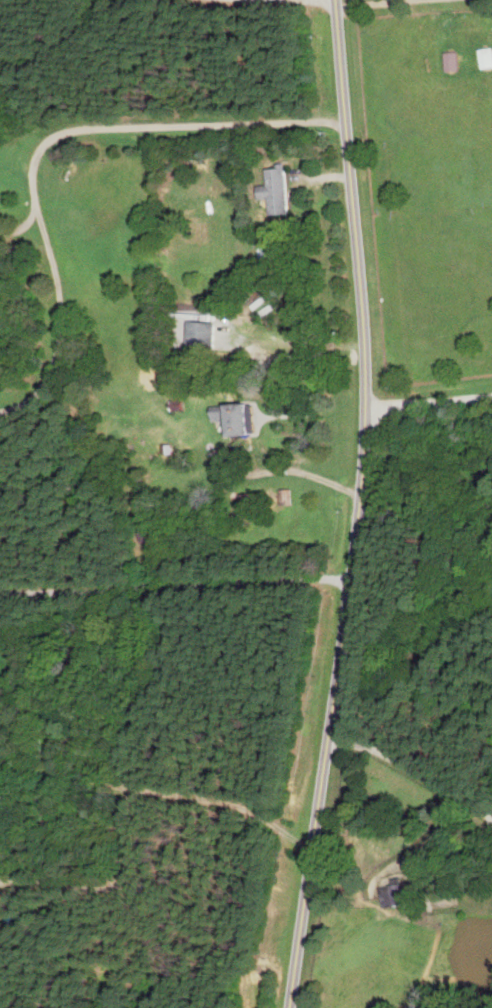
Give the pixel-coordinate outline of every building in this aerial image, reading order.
[(491,47),(476,48),(479,69),(491,68),(491,55),(491,47)] [(456,51),(443,51),(443,72),(456,72),(456,51)] [(270,169),(271,216),(293,215),(292,168),(270,169)] [(190,350),(220,350),(220,323),(190,323),(190,350)] [(261,437),(260,405),(213,407),(214,423),(228,422),(228,438),(261,437)] [(146,544),(168,544),(168,526),(146,526),(146,544)] [(52,752),(53,739),(42,738),(41,751),(52,752)] [(423,902),(419,881),(383,888),(387,910),(423,902)]
